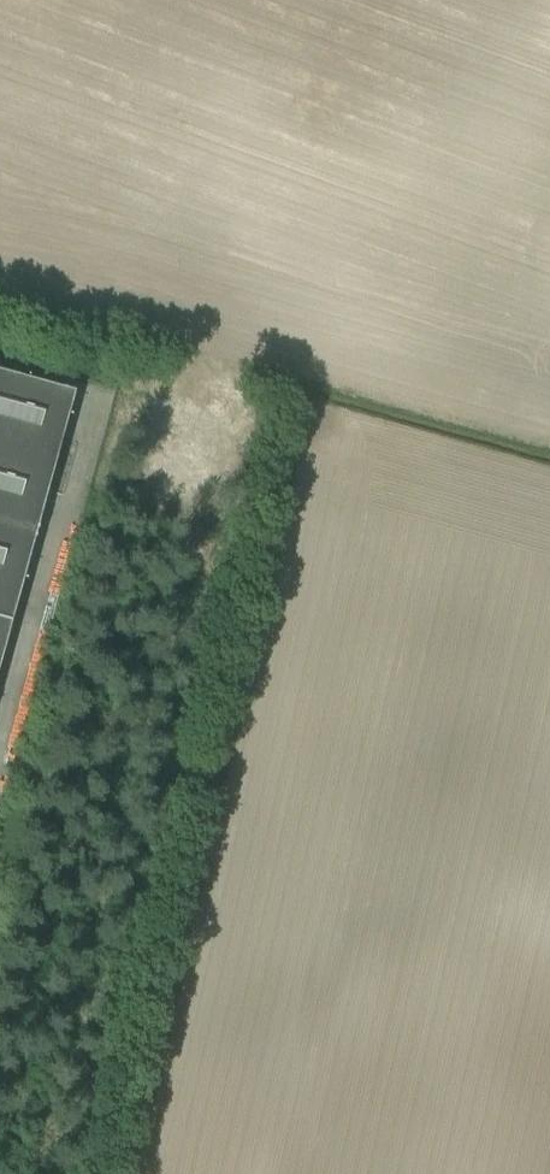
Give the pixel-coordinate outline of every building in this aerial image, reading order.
[(74,394),(0,374),(0,663),(74,394)]
